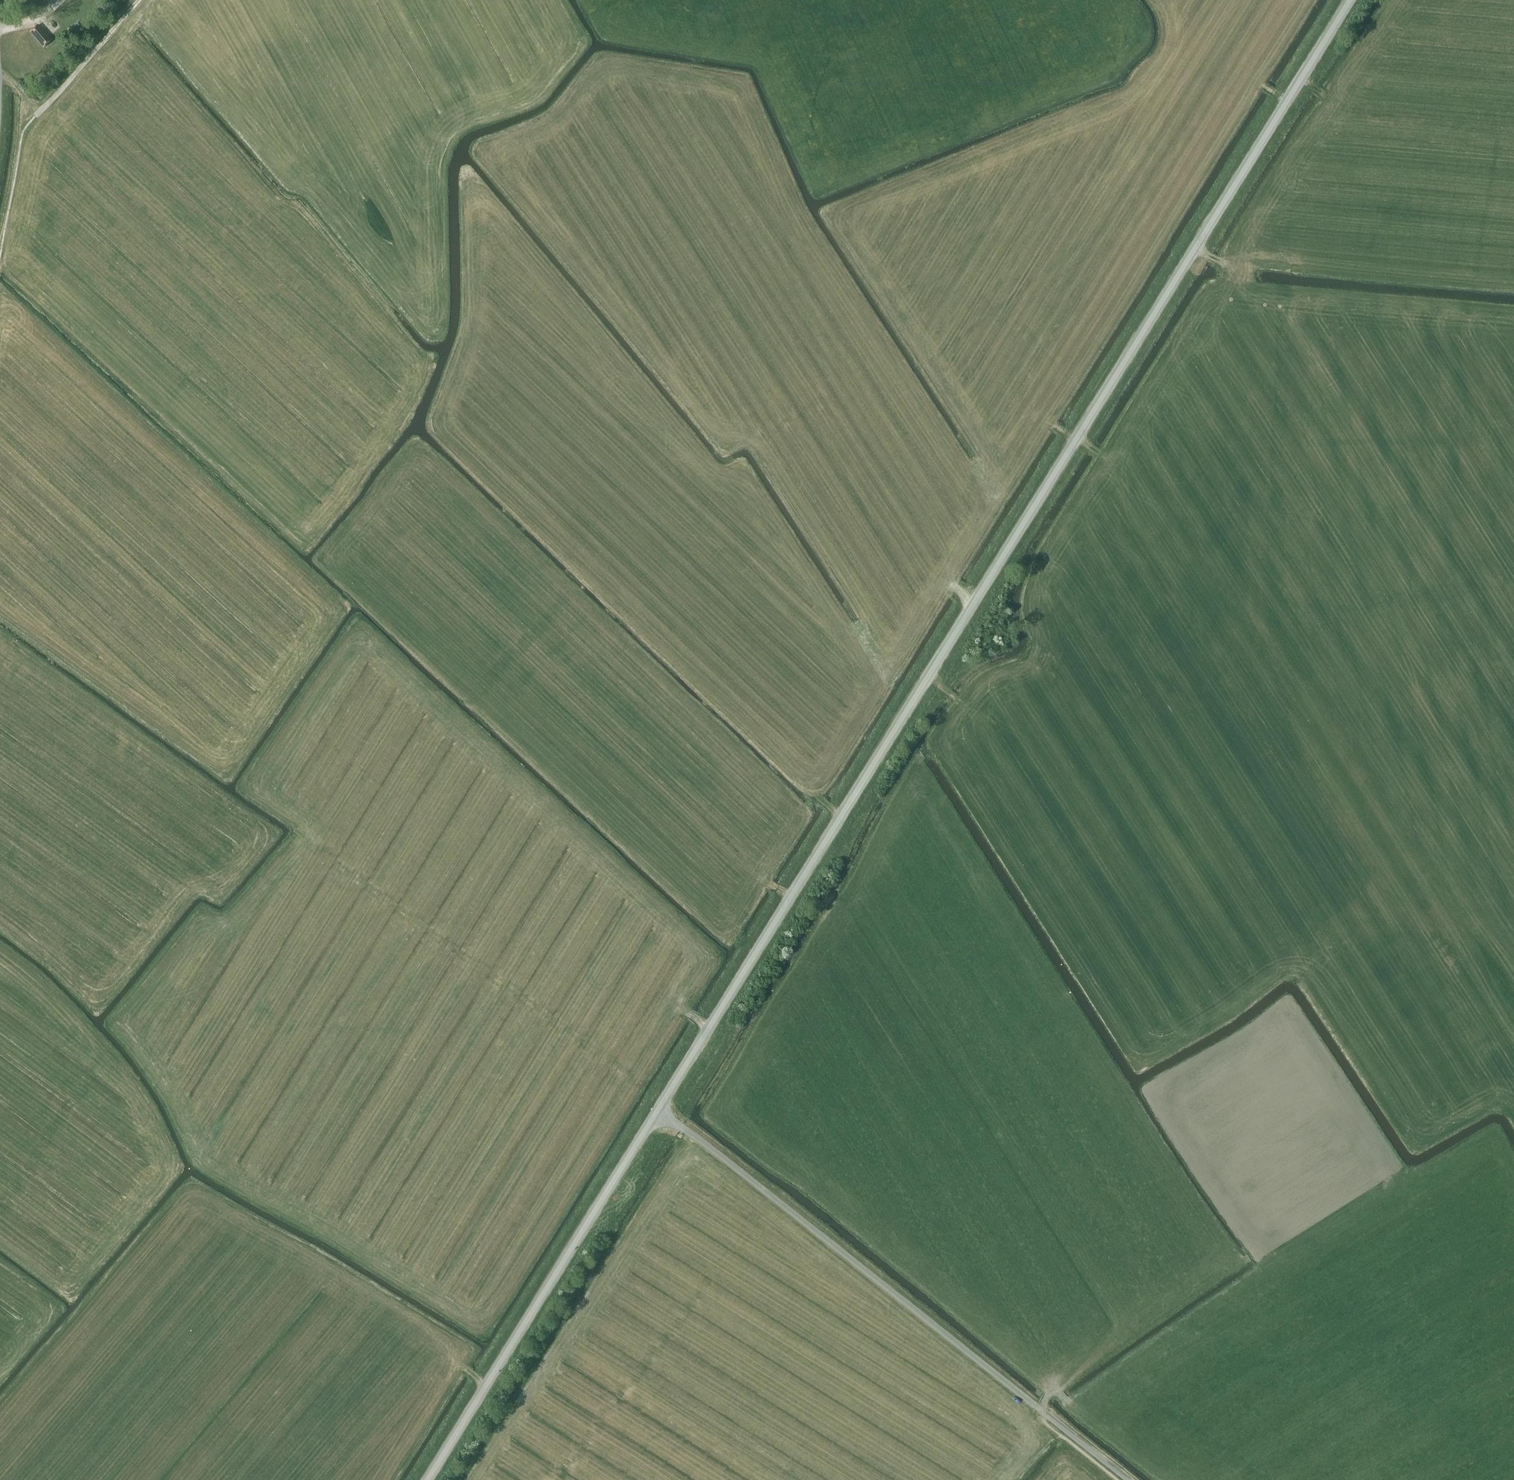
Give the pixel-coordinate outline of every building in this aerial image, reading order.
[(44,48),(52,41),(38,25),(30,32),(44,48)]
